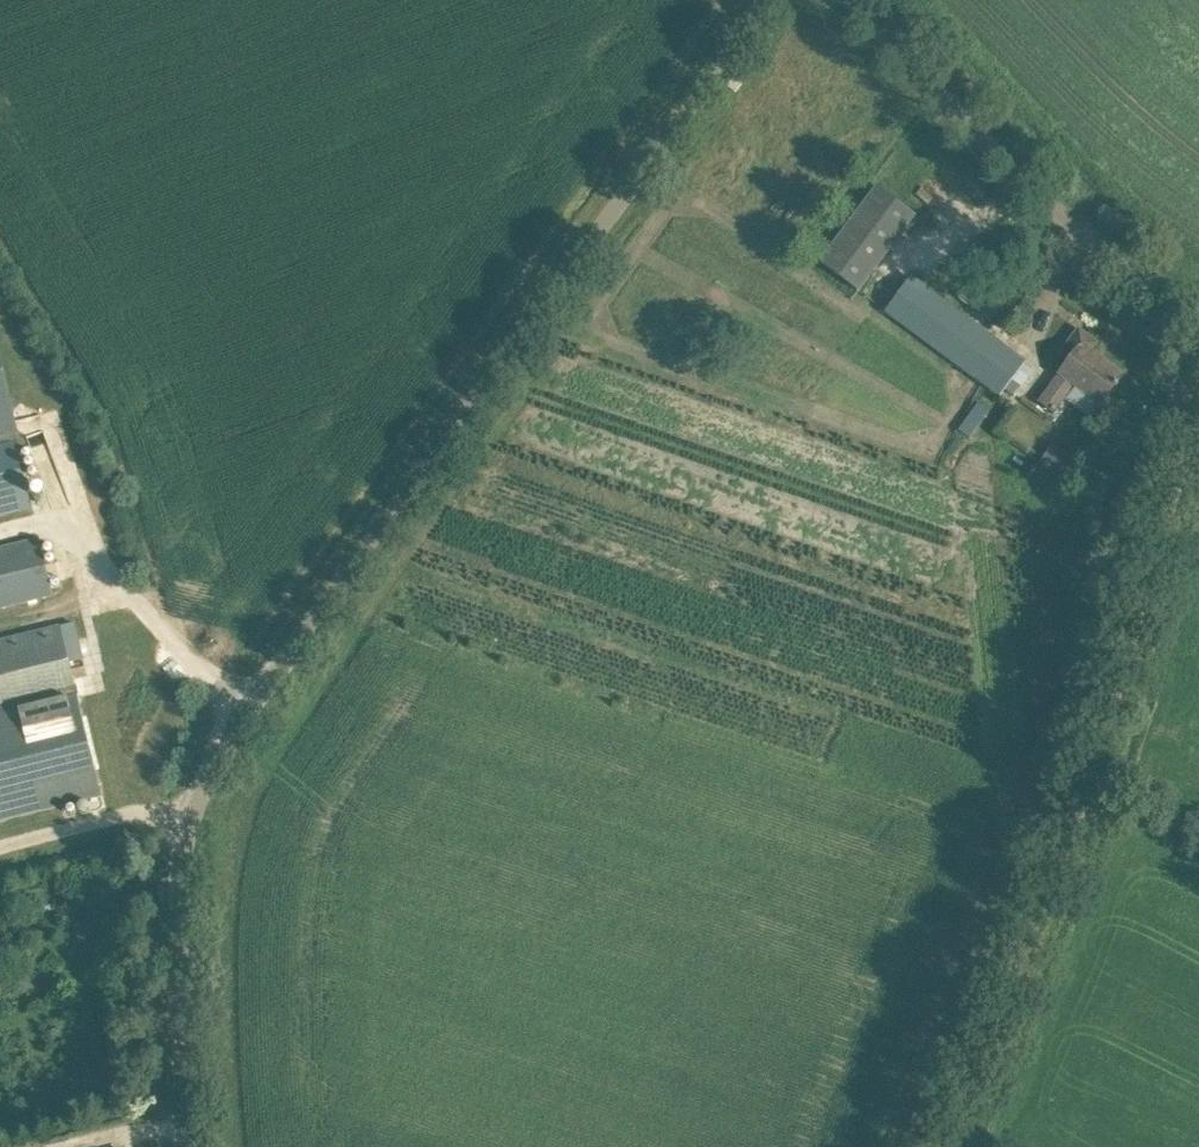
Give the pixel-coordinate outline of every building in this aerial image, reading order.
[(824,263),(865,292),(920,212),(879,183),(824,263)] [(906,323),(1001,396),(1028,361),(932,288),(906,323)] [(1062,351),(1070,358),(1038,401),(1055,414),(1076,385),(1103,404),(1119,382),(1117,381),(1122,374),(1091,351),(1098,342),(1079,328),(1062,351)] [(0,374),(0,514),(33,506),(0,374)] [(1061,449),(1047,468),(1064,480),(1078,460),(1061,449)] [(54,595),(40,539),(0,549),(0,608),(54,595)] [(103,795),(70,661),(83,658),(74,623),(61,626),(0,641),(0,820),(103,795)]
